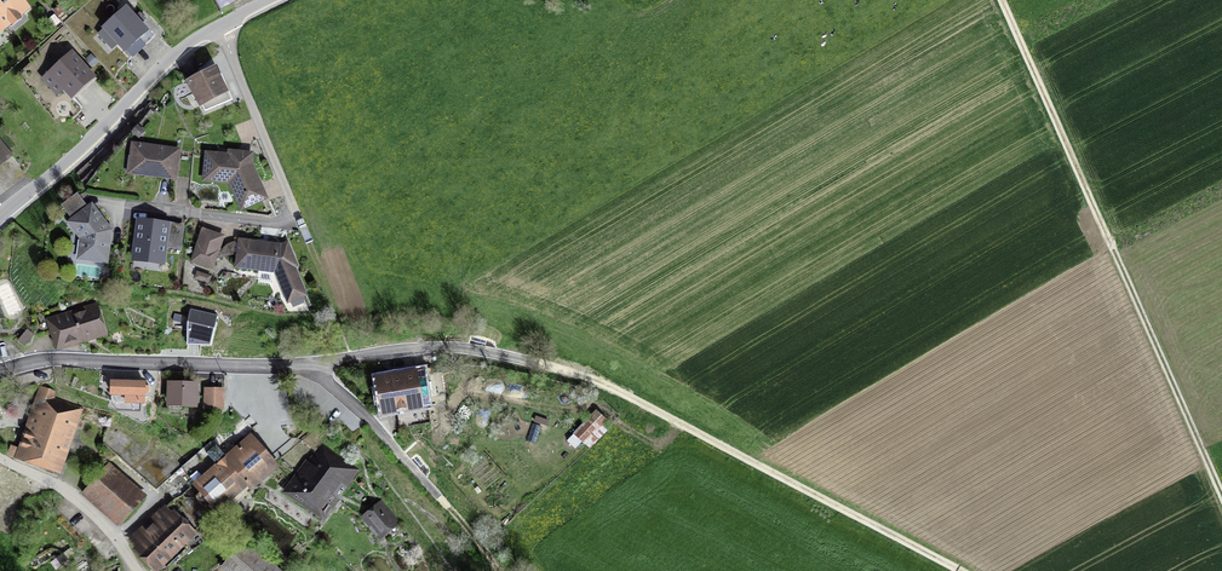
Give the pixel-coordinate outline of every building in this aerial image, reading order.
[(33,8),(27,0),(0,0),(0,35),(33,8)] [(145,31),(125,10),(106,27),(126,49),(145,31)] [(93,77),(71,54),(49,75),(71,98),(93,77)] [(229,91),(214,63),(186,78),(201,106),(229,91)] [(131,174),(176,179),(181,147),(136,142),(131,174)] [(0,143),(0,160),(9,153),(0,143)] [(241,210),(269,198),(253,155),(203,150),(200,181),(228,183),(241,210)] [(78,257),(105,260),(109,230),(91,207),(88,209),(77,194),(63,205),(73,219),(70,222),(80,235),(78,257)] [(184,224),(140,219),(135,257),(164,261),(166,248),(180,250),(184,224)] [(212,268),(223,235),(201,228),(190,261),(212,268)] [(286,305),(309,296),(288,243),(237,237),(234,267),(274,272),(286,305)] [(50,322),(59,349),(104,334),(95,308),(50,322)] [(216,315),(191,310),(188,321),(188,343),(210,344),(213,328),(216,315)] [(424,374),(379,382),(385,416),(430,407),(424,374)] [(196,384),(172,384),(172,408),(196,409),(196,384)] [(225,389),(204,389),(205,410),(226,410),(225,389)] [(20,458),(37,464),(57,405),(39,399),(20,458)] [(78,412),(57,405),(37,464),(58,471),(78,412)] [(611,425),(600,414),(571,444),(582,454),(611,425)] [(216,512),(272,462),(251,438),(195,489),(216,512)] [(324,453),(294,493),(325,516),(355,476),(324,453)] [(147,499),(112,467),(85,496),(121,528),(147,499)] [(157,566),(197,526),(172,501),(132,541),(157,566)] [(403,526),(383,505),(366,522),(386,542),(403,526)] [(225,565),(232,570),(283,570),(244,540),(225,565)]
